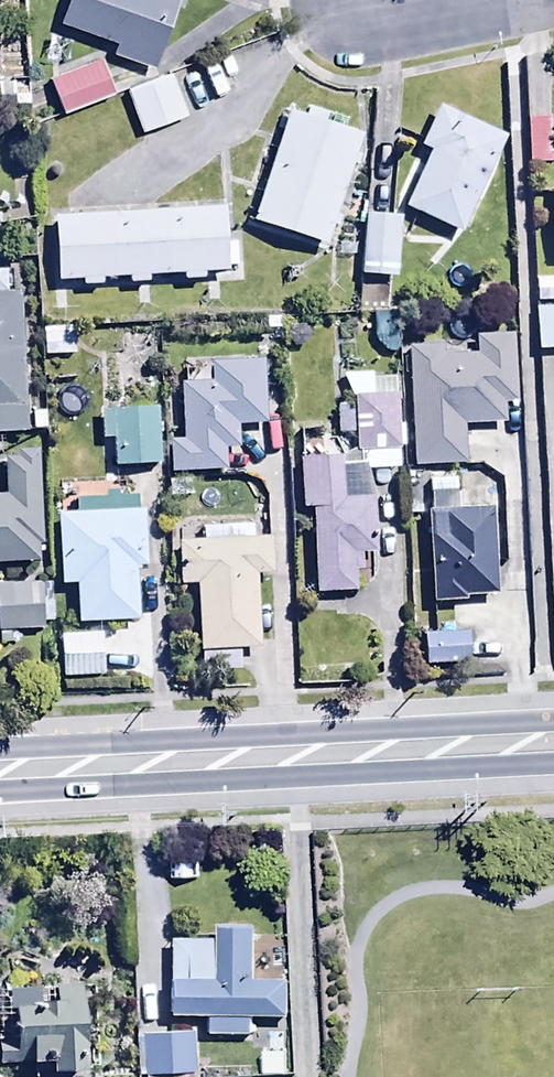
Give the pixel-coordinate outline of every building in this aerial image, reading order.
[(179,0),(66,0),(59,20),(117,39),(112,54),(156,69),(179,0)] [(115,93),(100,57),(50,77),(64,113),(115,93)] [(174,74),(126,91),(142,133),(189,115),(174,74)] [(454,211),(499,118),(436,87),(416,127),(426,132),(400,185),(454,211)] [(365,121),(289,93),(250,200),(326,228),(365,121)] [(549,95),(523,95),(524,142),(549,142),(549,95)] [(225,206),(55,219),(59,281),(81,279),(81,288),(103,286),(102,281),(129,279),(130,286),(149,285),(148,278),(182,275),(183,281),(205,280),(204,272),(239,270),(237,238),(228,239),(225,206)] [(401,216),(366,214),(361,277),(396,279),(401,216)] [(11,287),(11,263),(0,263),(0,287),(11,287)] [(534,285),(534,330),(553,329),(553,285),(534,285)] [(25,292),(0,292),(0,437),(27,436),(25,292)] [(72,331),(42,332),(43,359),(73,358),(72,331)] [(442,346),(411,347),(412,466),(465,465),(464,424),(502,424),(501,404),(511,404),(511,335),(475,335),(475,357),(442,357),(442,346)] [(238,426),(266,425),(264,362),(212,363),(212,382),(180,383),(182,440),(170,440),(171,473),(224,471),(224,447),(239,446),(238,426)] [(340,454),(331,442),(327,442),(327,438),(301,439),(300,510),(311,510),(314,593),(355,591),(354,574),(364,573),(363,554),(372,553),(369,470),(397,469),(397,449),(403,448),(402,423),(399,423),(397,378),(370,379),(370,374),(341,375),(353,407),(337,407),(337,436),(354,436),(354,452),(358,452),(359,462),(340,463),(340,454)] [(156,443),(155,384),(99,386),(99,418),(111,418),(112,444),(156,443)] [(41,563),(41,453),(20,453),(20,457),(4,457),(4,497),(0,497),(0,563),(41,563)] [(488,508),(427,509),(430,605),(466,604),(466,596),(491,596),(488,508)] [(261,647),(258,579),(280,578),(279,539),(247,541),(247,524),(202,526),(203,539),(178,540),(180,585),(198,584),(201,674),(241,672),(239,648),(261,647)] [(45,604),(46,565),(0,563),(0,602),(45,604)] [(64,653),(110,650),(107,609),(61,612),(64,653)] [(426,643),(466,643),(467,611),(427,611),(426,643)] [(217,942),(169,941),(168,1019),(206,1020),(206,1037),(251,1038),(252,1019),(290,1019),(290,985),(253,984),(254,926),(217,926),(217,942)] [(85,1069),(83,986),(52,986),(52,1007),(11,1008),(12,1036),(0,1036),(0,1065),(53,1064),(53,1070),(85,1069)] [(138,1033),(139,1076),(192,1076),(191,1032),(138,1033)]
